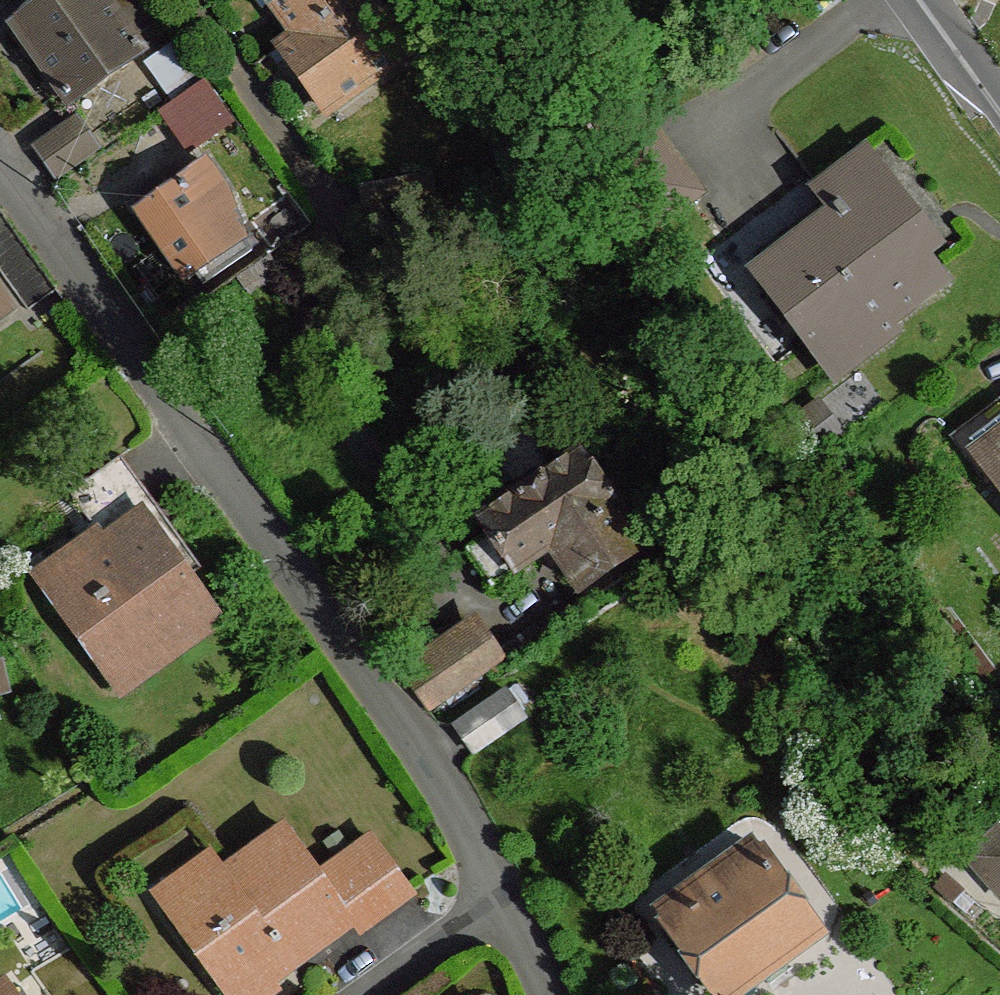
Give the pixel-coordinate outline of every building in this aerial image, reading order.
[(105,0),(55,0),(17,27),(71,101),(142,52),(105,0)] [(297,35),(345,0),(271,0),(297,35)] [(370,0),(345,0),(297,35),(281,47),(329,113),(409,52),(370,0)] [(192,61),(177,41),(154,58),(168,79),(192,61)] [(200,86),(165,112),(192,149),(228,123),(200,86)] [(74,121),(34,148),(57,179),(96,151),(74,121)] [(202,163),(140,207),(190,278),(226,253),(222,246),(239,233),(224,195),(202,163)] [(766,266),(757,273),(835,374),(892,330),(886,322),(941,280),(921,254),(936,243),(884,176),(837,211),(828,201),(758,255),(766,266)] [(0,212),(0,269),(30,311),(58,291),(0,212)] [(993,475),(975,450),(999,433),(999,398),(949,436),(984,481),(993,475)] [(975,450),(993,475),(999,484),(999,433),(975,450)] [(579,586),(643,544),(580,453),(481,519),(491,534),(515,571),(552,547),(579,586)] [(107,544),(148,516),(158,508),(122,457),(71,494),(107,544)] [(220,617),(148,516),(107,544),(110,549),(47,592),(114,686),(153,660),(156,664),(220,617)] [(493,586),(515,571),(491,534),(468,550),(493,586)] [(474,626),(406,673),(431,711),(501,664),(474,626)] [(525,719),(506,690),(457,725),(477,753),(525,719)] [(967,857),(999,896),(999,828),(967,857)] [(169,912),(228,994),(261,994),(275,985),(267,975),(284,963),(287,967),(353,918),(324,876),(290,831),(228,876),(224,871),(169,912)] [(324,876),(353,918),(361,928),(411,892),(375,840),(324,876)] [(44,893),(10,841),(0,847),(0,922),(44,893)] [(672,924),(723,994),(730,994),(818,932),(763,858),(672,924)] [(10,986),(0,993),(0,994),(17,994),(10,986)]
